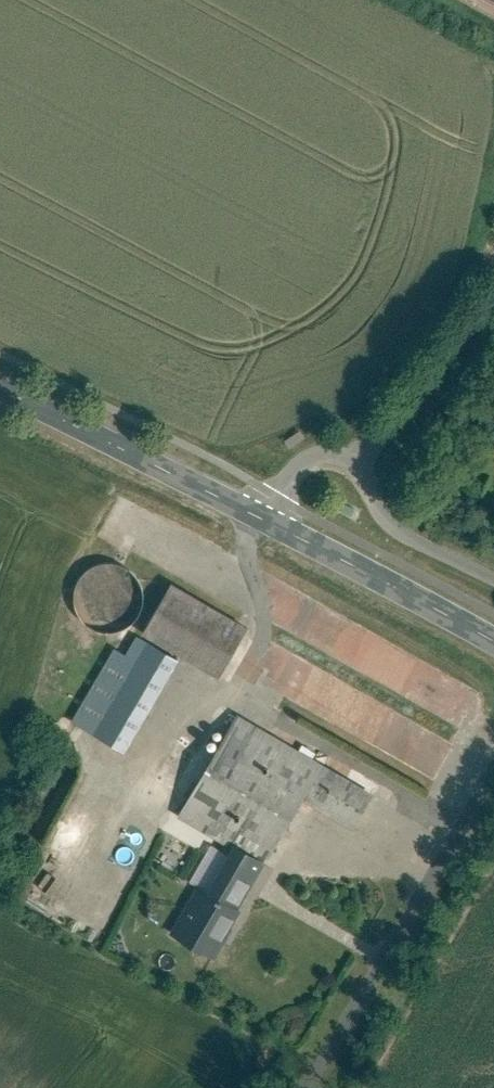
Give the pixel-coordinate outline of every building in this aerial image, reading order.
[(138,583),(130,574),(120,567),(108,565),(98,566),(88,570),(80,577),(74,586),(72,596),(72,607),(76,617),(83,626),(93,633),(105,635),(117,633),(128,628),(136,619),(141,607),(141,595),(138,583)] [(171,586),(141,637),(181,660),(218,682),(248,631),(171,586)] [(181,660),(141,637),(130,655),(117,648),(71,726),(124,757),(181,660)] [(238,716),(179,816),(232,847),(265,867),(302,806),(324,767),(238,716)] [(324,767),(302,806),(353,835),(375,796),(324,767)] [(265,867),(232,847),(207,891),(197,885),(169,934),(212,959),(265,867)]
